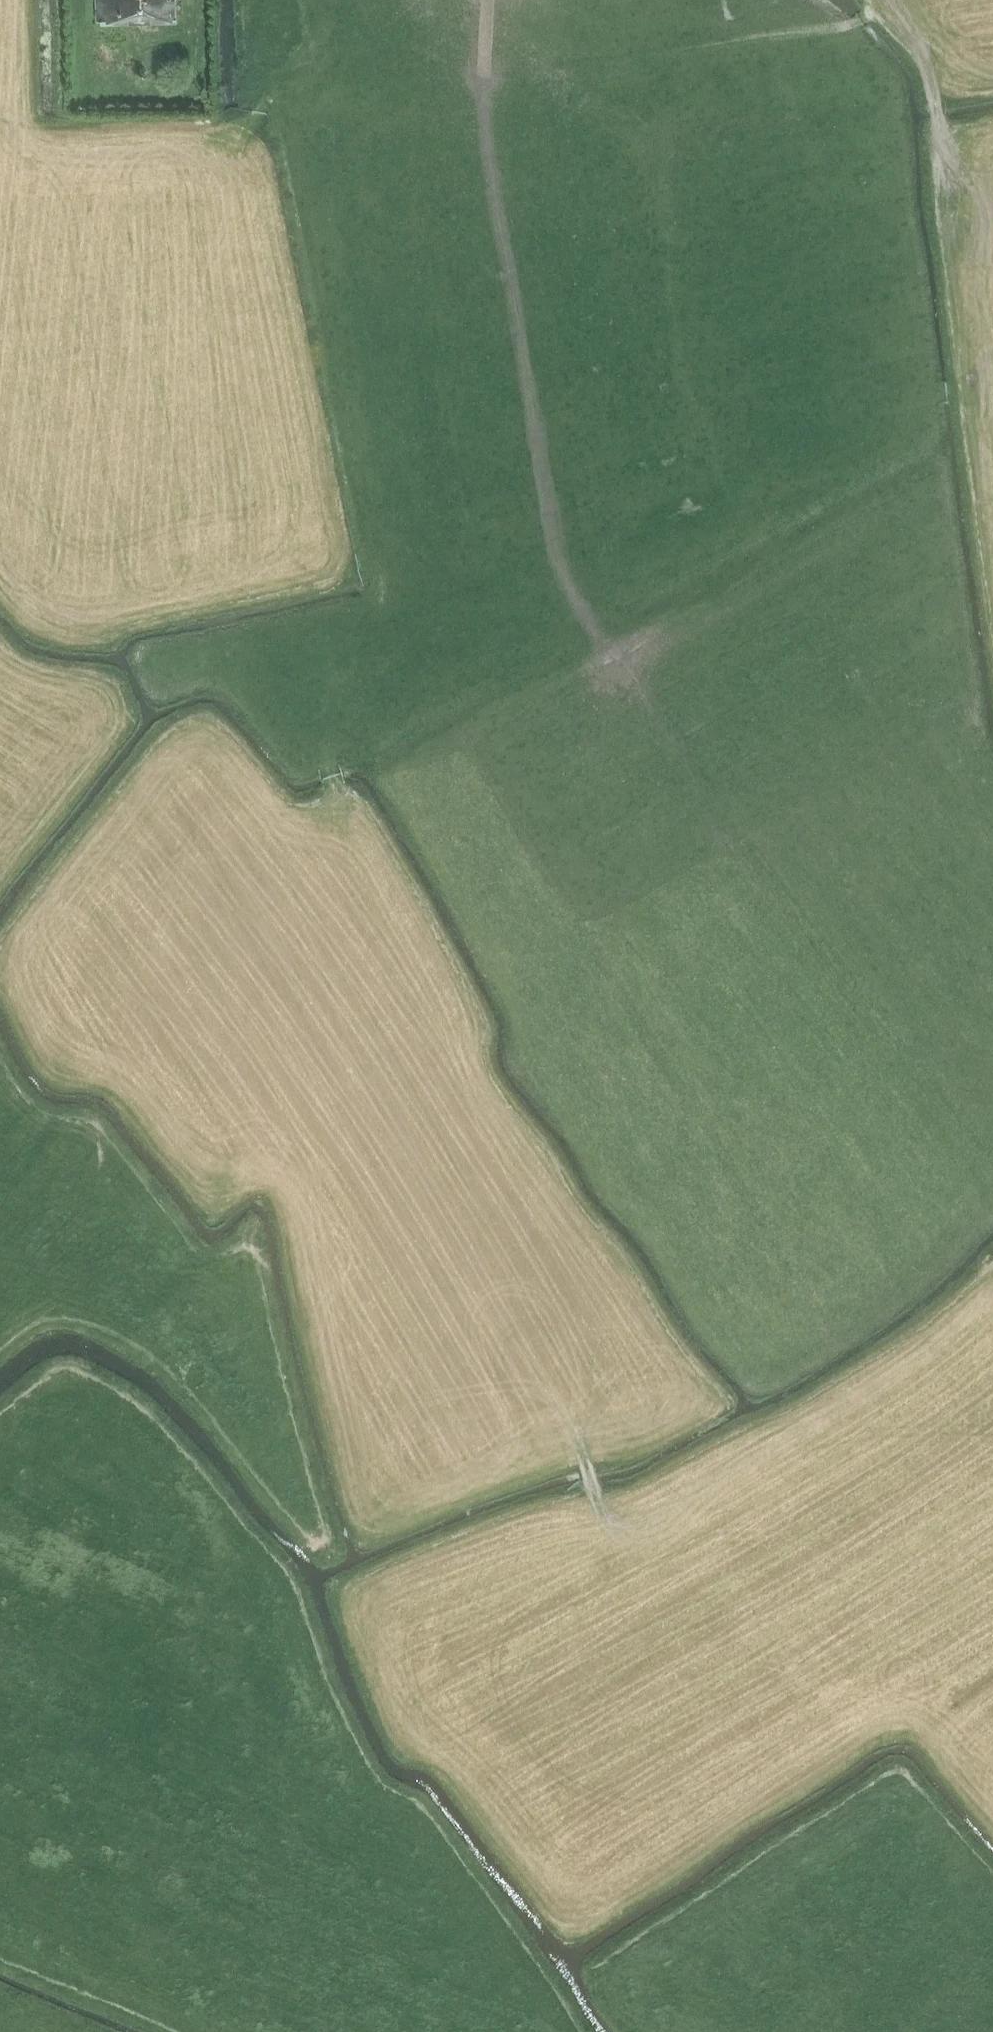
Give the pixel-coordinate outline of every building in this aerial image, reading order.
[(96,21),(174,19),(173,0),(95,0),(96,21)]
